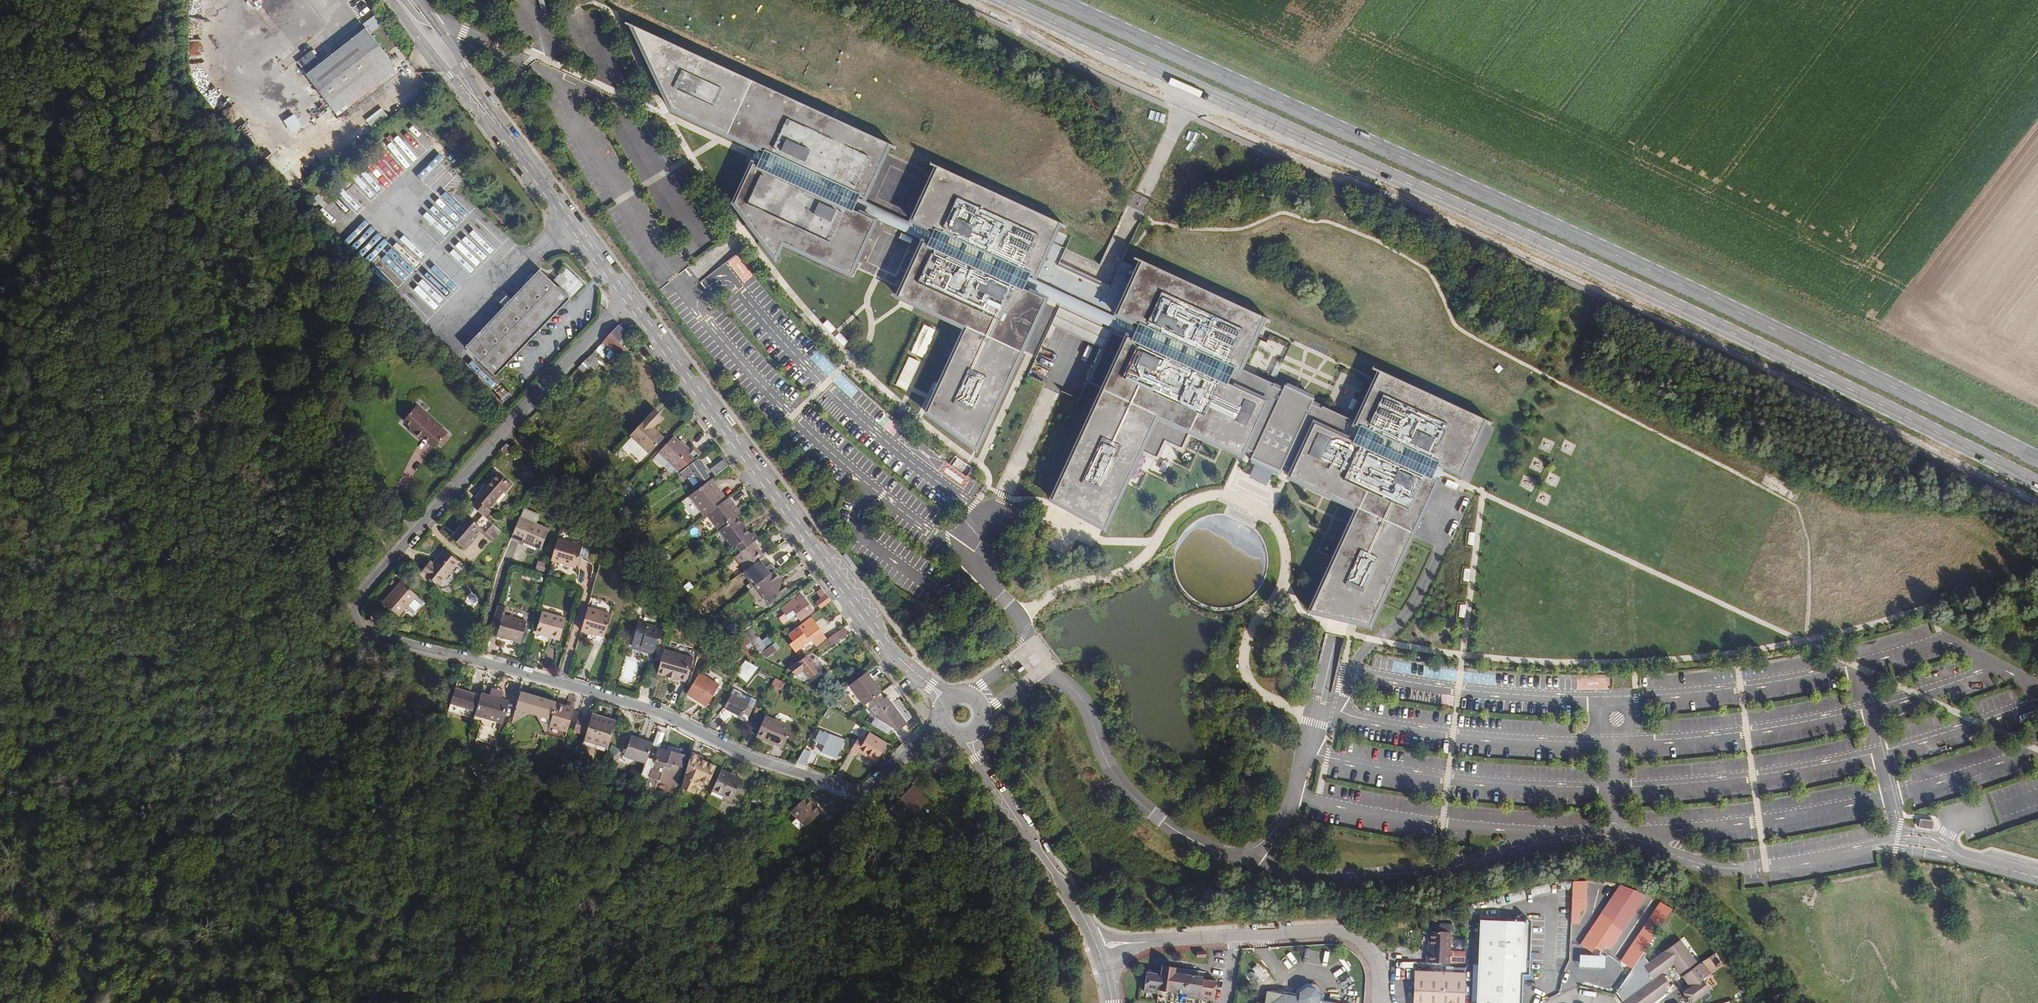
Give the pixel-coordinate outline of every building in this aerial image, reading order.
[(265,0),(264,0),(246,0),(245,1),(254,10),(265,0)] [(858,191),(882,138),(627,20),(666,104),(756,145),(755,149),(753,152),(752,156),(750,159),(745,156),(728,196),(767,251),(774,236),(842,268),(867,213),(846,203),(848,198),(851,192),(852,189),(858,191)] [(316,84),(341,117),(401,70),(376,38),(316,84)] [(285,125),(295,138),(320,117),(309,105),(285,125)] [(373,128),(388,116),(382,108),(367,120),(373,128)] [(753,152),(755,149),(749,146),(748,150),(746,153),(752,156),(753,152)] [(438,193),(459,172),(440,153),(419,175),(438,193)] [(391,155),(373,168),(386,186),(398,178),(396,175),(402,171),(391,155)] [(1054,214),(930,160),(905,214),(925,223),(923,227),(920,233),(919,237),(915,236),(891,290),(908,299),(956,322),(918,405),(967,441),(1024,316),(1035,292),(1013,282),(1015,278),(1019,273),(1021,268),(1025,270),(1050,227),(1054,214)] [(920,233),(923,227),(851,192),(848,198),(920,233)] [(1460,472),(1484,419),(1379,371),(1355,422),(1321,406),(1320,408),(1311,404),(1314,398),(1284,384),(1282,390),(1272,386),(1273,384),(1239,368),(1263,317),(1141,261),(1115,315),(1137,325),(1135,329),(1132,335),(1131,339),(1126,337),(1051,500),(1103,528),(1140,450),(1157,458),(1165,441),(1182,449),(1190,432),(1241,455),(1244,448),(1253,452),(1250,460),(1255,462),(1273,470),(1279,473),(1282,467),(1291,471),(1288,477),(1356,509),(1309,611),(1368,625),(1436,478),(1431,476),(1433,474),(1435,467),(1438,462),(1460,472)] [(399,270),(391,274),(397,285),(405,282),(399,270)] [(576,300),(545,271),(474,347),(505,375),(576,300)] [(1015,278),(1027,284),(1035,288),(1037,280),(1019,273),(1015,278)] [(1043,294),(1132,335),(1135,329),(1044,286),(1043,294)] [(1051,325),(1102,348),(1110,331),(1059,307),(1051,325)] [(925,324),(912,352),(925,358),(938,329),(925,324)] [(591,375),(598,368),(618,345),(630,358),(637,351),(628,343),(635,335),(626,327),(586,370),(591,375)] [(817,351),(810,357),(819,366),(819,367),(828,376),(835,369),(817,351)] [(909,356),(897,385),(910,390),(921,361),(909,356)] [(851,385),(844,391),(850,398),(857,391),(851,385)] [(456,441),(423,413),(409,429),(421,440),(418,443),(427,450),(430,447),(442,458),(445,455),(453,445),(456,441)] [(657,423),(652,417),(635,435),(654,451),(669,436),(657,426),(657,423)] [(892,435),(899,428),(890,419),(883,426),(892,435)] [(693,455),(677,441),(663,457),(680,471),(693,455)] [(457,449),(453,445),(445,455),(449,458),(457,449)] [(518,447),(513,454),(520,459),(525,453),(518,447)] [(951,465),(957,468),(954,473),(947,469),(943,474),(958,484),(964,475),(968,477),(974,468),(956,457),(951,465)] [(729,464),(725,460),(713,469),(717,474),(729,464)] [(1528,467),(1537,472),(1541,464),(1532,460),(1528,467)] [(711,473),(701,462),(683,476),(688,481),(692,478),(697,485),(711,473)] [(1266,486),(1273,470),(1255,462),(1248,478),(1258,482),(1266,486)] [(1441,470),(1435,467),(1433,474),(1438,476),(1439,473),(1441,470)] [(525,489),(513,478),(504,489),(500,494),(497,492),(490,502),(504,514),(525,489)] [(704,493),(714,485),(712,483),(694,497),(709,515),(727,501),(724,496),(714,504),(704,493)] [(724,496),(714,485),(704,493),(714,504),(724,496)] [(727,530),(743,518),(745,516),(738,508),(740,506),(734,500),(715,515),(727,530)] [(489,526),(478,517),(471,525),(476,529),(466,540),(478,550),(492,533),(494,531),(489,526)] [(557,531),(529,518),(519,539),(548,552),(557,531)] [(742,546),(747,553),(758,544),(764,540),(758,532),(755,534),(743,518),(727,530),(726,531),(739,548),(742,546)] [(512,535),(494,520),(489,526),(494,531),(492,533),(505,543),(512,535)] [(588,543),(566,537),(560,558),(585,565),(588,553),(596,556),(599,546),(588,543)] [(758,544),(747,553),(741,558),(752,572),(769,559),(758,544)] [(454,592),(473,569),(458,556),(447,569),(443,566),(435,576),(454,592)] [(544,572),(546,563),(537,561),(535,570),(544,572)] [(791,591),(777,573),(758,588),(772,607),(791,591)] [(423,601),(410,588),(390,605),(402,619),(423,601)] [(831,601),(821,589),(816,593),(821,599),(816,603),(821,609),(831,601)] [(813,610),(801,595),(794,601),(799,607),(792,612),(799,621),(813,610)] [(734,612),(727,605),(722,608),(729,617),(734,612)] [(505,608),(504,613),(498,634),(529,642),(534,622),(509,615),(510,610),(505,608)] [(600,634),(615,639),(622,618),(597,611),(590,636),(599,638),(600,634)] [(575,621),(552,615),(546,635),(569,642),(575,621)] [(825,634),(814,620),(791,637),(796,644),(793,646),(799,654),(815,642),(825,634)] [(664,632),(639,625),(633,648),(642,651),(643,649),(656,652),(658,643),(660,644),(664,632)] [(845,627),(837,633),(841,639),(849,633),(845,627)] [(841,639),(837,633),(829,639),(833,645),(841,639)] [(825,634),(815,642),(819,647),(829,639),(825,634)] [(1330,700),(1343,637),(1328,634),(1315,697),(1330,700)] [(783,652),(759,637),(751,643),(776,657),(783,652)] [(665,652),(660,670),(658,675),(686,683),(693,660),(665,652)] [(630,685),(639,661),(626,656),(617,680),(630,685)] [(747,660),(736,675),(748,683),(759,669),(747,660)] [(836,675),(823,660),(807,672),(815,678),(820,673),(828,682),(836,675)] [(660,670),(653,668),(647,687),(654,689),(658,675),(660,670)] [(719,682),(700,671),(687,692),(707,704),(719,682)] [(847,685),(864,706),(881,692),(864,671),(847,685)] [(775,678),(772,685),(784,690),(787,684),(775,678)] [(1578,680),(1578,689),(1607,688),(1607,679),(1578,680)] [(461,705),(485,711),(490,696),(465,690),(461,705)] [(733,690),(725,711),(743,718),(744,715),(749,717),(756,700),(733,690)] [(484,717),(499,721),(500,717),(511,719),(516,703),(490,696),(485,711),(484,717)] [(555,739),(558,728),(564,707),(565,705),(528,696),(519,726),(538,717),(547,720),(555,739)] [(906,722),(885,697),(868,710),(873,716),(897,730),(906,722)] [(485,711),(461,705),(458,712),(484,719),(485,711)] [(584,712),(564,707),(558,728),(577,734),(584,712)] [(844,728),(849,720),(831,710),(826,718),(844,728)] [(790,727),(764,717),(757,736),(783,745),(790,727)] [(601,725),(586,722),(582,734),(596,738),(595,743),(619,749),(626,724),(615,721),(613,725),(602,722),(601,725)] [(855,724),(851,732),(861,737),(866,730),(855,724)] [(845,742),(821,732),(815,745),(826,749),(824,756),(838,761),(845,742)] [(878,763),(889,744),(871,733),(866,743),(860,740),(852,753),(860,757),(862,754),(878,763)] [(651,748),(652,742),(647,740),(642,760),(661,766),(665,752),(651,748)] [(665,752),(667,746),(652,742),(651,748),(665,752)] [(671,747),(667,746),(665,752),(661,766),(665,767),(667,761),(671,747)] [(667,761),(665,767),(662,779),(669,780),(670,774),(691,780),(693,771),(690,771),(695,756),(677,751),(674,763),(667,761)] [(812,753),(804,751),(799,765),(807,768),(812,753)] [(710,757),(702,752),(692,789),(706,795),(709,787),(717,790),(727,768),(709,759),(710,757)] [(752,782),(733,772),(723,793),(744,802),(752,782)] [(832,812),(817,796),(802,811),(817,827),(832,812)] [(857,807),(849,798),(840,806),(848,815),(857,807)] [(964,810),(955,808),(953,820),(962,822),(964,810)] [(1610,920),(1616,923),(1627,900),(1620,897),(1610,920)] [(1624,926),(1633,930),(1643,907),(1635,903),(1624,926)] [(1476,921),(1472,1002),(1516,1002),(1517,975),(1523,976),(1525,923),(1476,921)] [(1430,946),(1430,953),(1427,953),(1426,962),(1449,963),(1450,932),(1430,931),(1429,946),(1430,946)] [(1626,939),(1618,950),(1635,962),(1643,951),(1626,939)] [(1661,973),(1673,964),(1690,987),(1682,993),(1690,1002),(1691,1002),(1709,990),(1705,984),(1706,982),(1706,981),(1706,978),(1705,977),(1710,974),(1701,962),(1697,965),(1679,940),(1648,963),(1643,954),(1616,993),(1623,1002),(1637,1002),(1652,992),(1653,980),(1653,979),(1661,973)] [(1601,980),(1618,955),(1599,942),(1582,967),(1601,980)] [(1251,970),(1255,976),(1267,967),(1263,961),(1260,961),(1251,967),(1251,970)] [(1157,1002),(1199,1002),(1200,998),(1214,1000),(1217,981),(1202,979),(1203,977),(1175,973),(1175,967),(1162,965),(1161,974),(1147,972),(1144,991),(1158,993),(1157,1002)] [(1267,967),(1255,976),(1260,983),(1272,974),(1267,967)] [(1454,973),(1415,971),(1413,1002),(1464,1002),(1465,973),(1454,973)] [(1661,973),(1653,979),(1653,980),(1652,992),(1637,1002),(1652,1002),(1664,994),(1667,981),(1661,973)] [(1323,1000),(1324,995),(1317,985),(1306,983),(1296,990),(1295,996),(1266,991),(1264,1002),(1338,1002),(1323,1000)]
